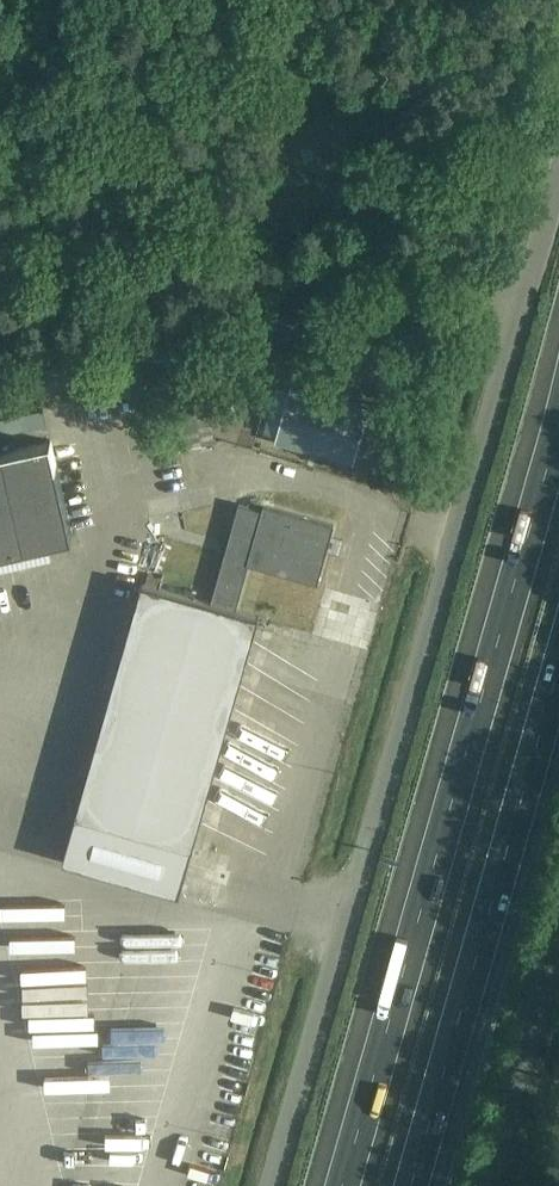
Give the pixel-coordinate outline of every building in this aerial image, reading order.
[(282,440),(353,460),(353,458),(346,456),(353,429),(361,431),(368,407),(292,386),(286,409),(290,411),(282,440)] [(74,535),(51,440),(0,452),(0,552),(74,535)] [(80,815),(67,861),(180,892),(193,847),(258,616),(259,616),(259,615),(236,609),(249,563),(318,583),(335,524),(264,505),(262,510),(239,504),(212,603),(143,584),(80,815)]
